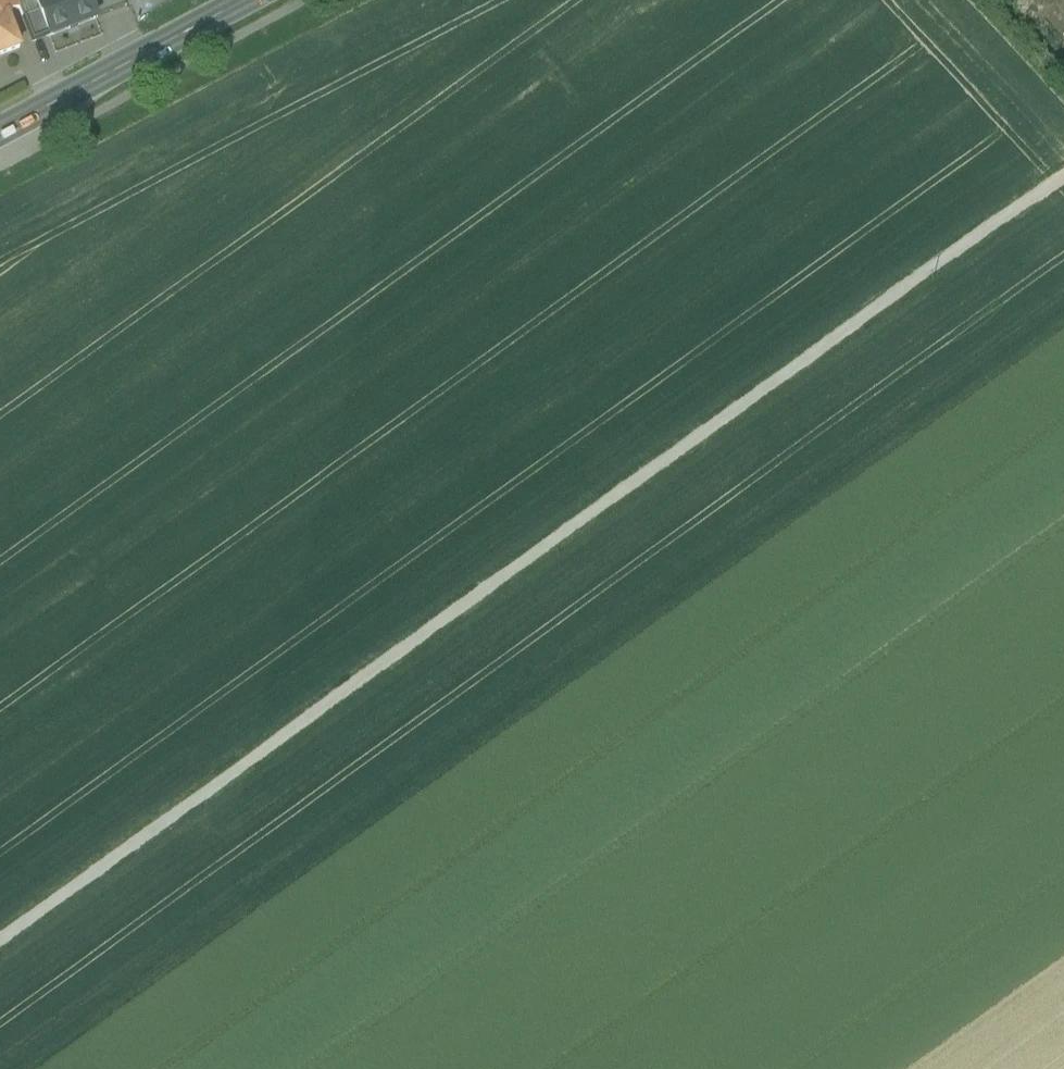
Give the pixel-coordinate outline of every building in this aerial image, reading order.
[(5,15),(18,11),(14,0),(0,0),(0,17),(5,15)] [(35,3),(49,38),(96,20),(88,0),(42,0),(35,3)] [(19,50),(5,15),(0,17),(0,57),(19,50)]
